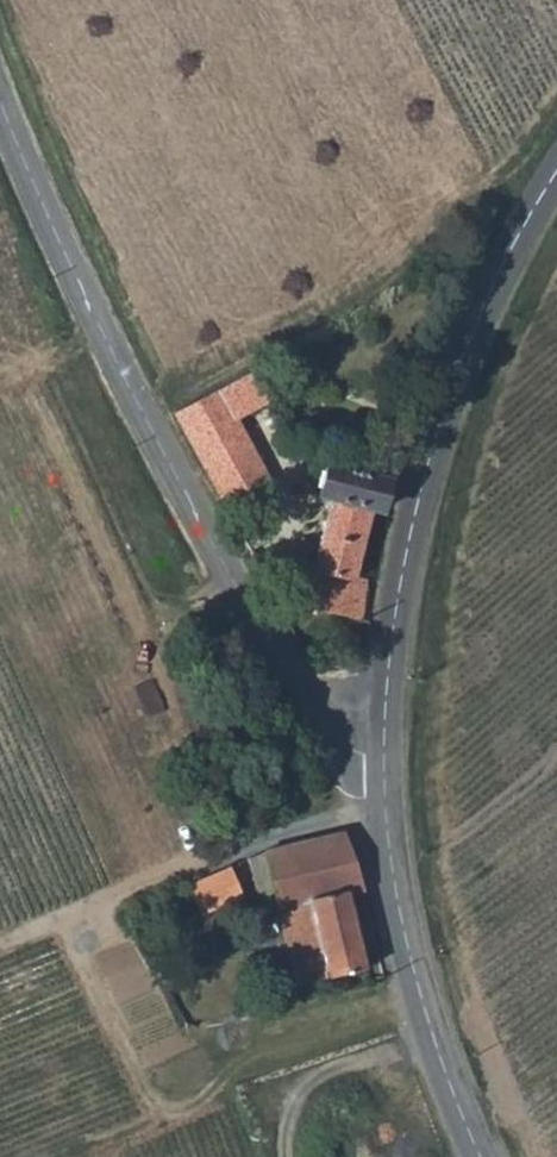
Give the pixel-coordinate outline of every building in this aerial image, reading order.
[(250,374),(175,417),(226,511),(271,485),(236,422),(268,405),(250,374)] [(354,582),(368,516),(377,517),(383,487),(324,474),(318,504),(330,506),(315,573),(304,571),(295,611),(360,625),(365,585),(354,582)] [(264,852),(244,861),(252,893),(270,889),(295,988),(364,969),(345,893),(361,889),(359,879),(351,857),(341,836),(264,852)] [(225,870),(178,890),(183,901),(191,898),(200,915),(239,898),(225,870)]
